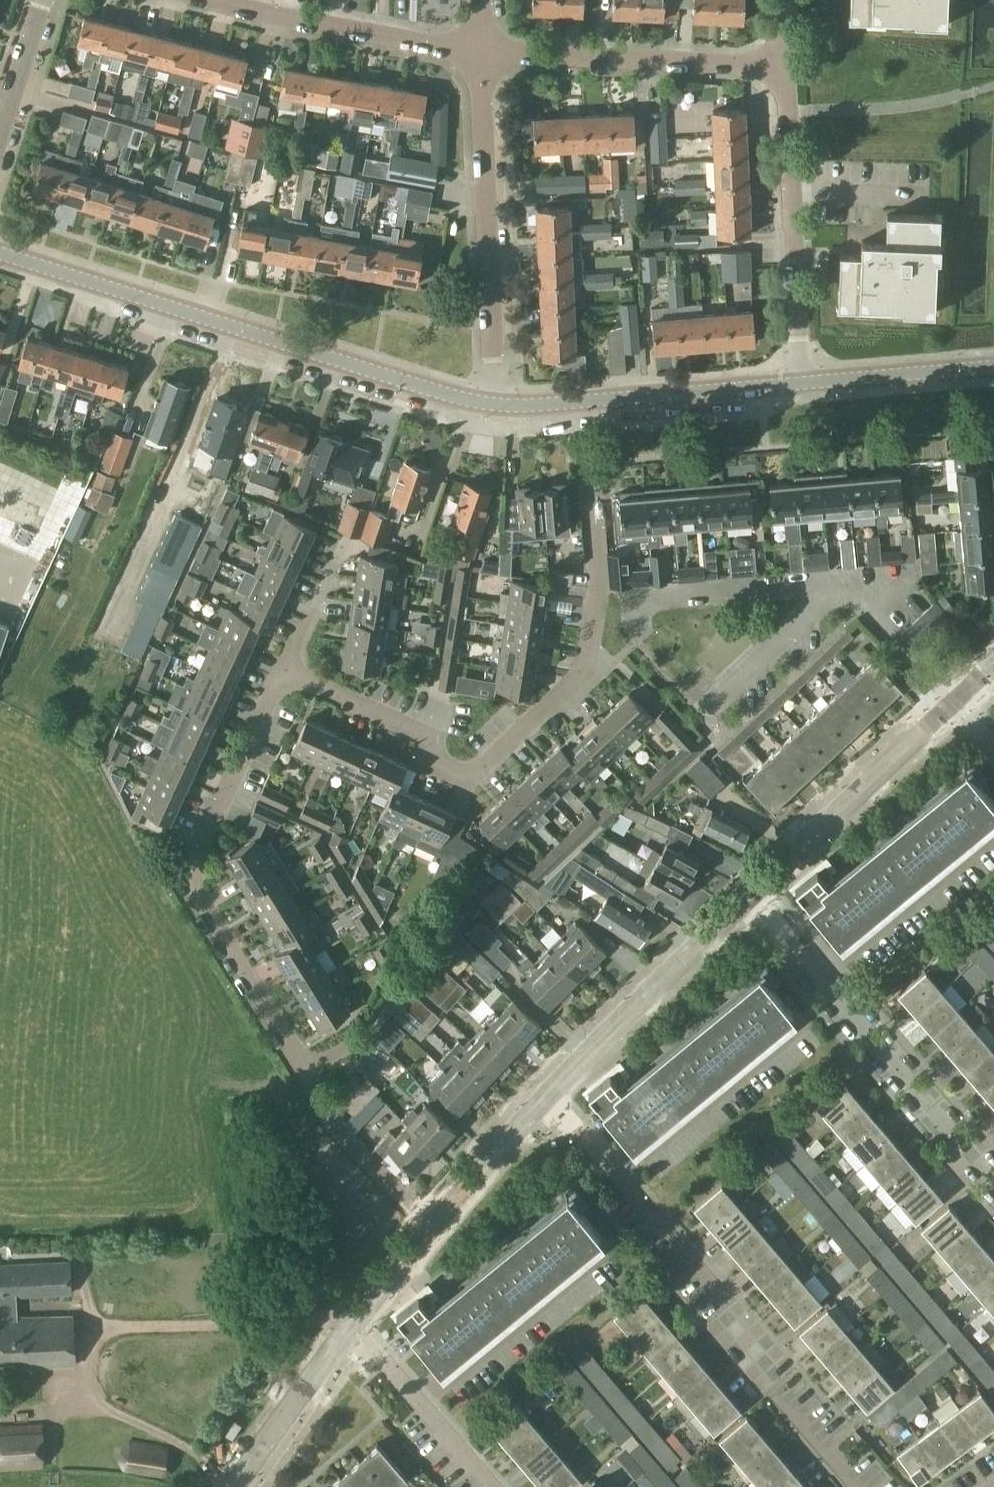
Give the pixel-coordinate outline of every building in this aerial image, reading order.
[(557,0),(532,0),(532,10),(557,11),(557,0)] [(557,11),(582,12),(583,0),(557,0),(557,11)] [(638,0),(613,0),(613,15),(638,16),(638,0)] [(638,16),(663,17),(664,0),(638,0),(638,16)] [(692,17),(717,18),(718,0),(692,0),(692,17)] [(717,18),(743,20),(744,0),(718,0),(717,18)] [(849,19),(902,21),(902,15),(913,16),(913,21),(940,22),(940,24),(946,24),(947,17),(945,17),(946,0),(850,0),(849,19)] [(99,59),(109,21),(85,15),(78,42),(88,44),(83,65),(90,67),(92,57),(99,59)] [(121,65),(131,27),(109,21),(99,59),(92,57),(90,67),(91,67),(90,72),(99,74),(102,60),(108,62),(110,55),(122,58),(121,65)] [(145,72),(156,34),(131,27),(121,65),(140,70),(145,72)] [(140,70),(136,84),(145,87),(149,73),(155,74),(157,68),(169,72),(177,39),(156,34),(145,72),(140,70)] [(167,79),(185,83),(186,81),(190,82),(193,72),(200,45),(177,39),(169,72),(167,79)] [(205,75),(216,78),(217,78),(224,51),(200,45),(193,72),(190,82),(186,81),(185,83),(182,97),(191,99),(195,84),(202,86),(205,75)] [(214,88),(227,91),(224,101),(242,106),(247,91),(240,89),(248,58),(224,51),(217,78),(216,78),(214,88)] [(309,70),(285,65),(278,107),(297,110),(297,108),(302,109),(303,108),(304,96),(309,70)] [(328,100),(333,74),(309,70),(304,96),(328,100)] [(95,87),(99,74),(90,72),(87,85),(72,81),(68,95),(92,101),(96,88),(95,87)] [(333,74),(328,100),(340,102),(338,114),(344,115),(349,116),(351,104),(356,78),(333,74)] [(353,120),(372,123),(379,82),(356,78),(351,104),(349,116),(344,115),(341,131),(351,132),(353,120)] [(379,82),(372,123),(383,125),(391,126),(391,127),(386,154),(390,154),(403,87),(379,82)] [(142,98),(145,87),(136,84),(132,98),(138,100),(142,100),(142,98)] [(52,103),(54,87),(43,86),(41,101),(52,103)] [(427,91),(403,87),(390,154),(387,176),(434,185),(436,171),(416,167),(418,158),(396,154),(400,128),(420,132),(427,91)] [(679,87),(673,87),(668,93),(668,98),(672,102),(678,101),(683,95),(683,90),(679,87)] [(110,111),(113,99),(114,92),(99,88),(94,107),(110,111)] [(132,118),(136,105),(113,99),(110,111),(132,118)] [(132,118),(146,121),(151,103),(142,100),(138,100),(136,105),(132,118)] [(251,123),(244,152),(257,156),(269,105),(256,102),(251,123)] [(714,134),(745,132),(744,107),(712,109),(714,134)] [(302,109),(297,108),(297,110),(295,122),(304,124),(307,109),(303,108),(302,109)] [(74,127),(83,130),(87,117),(63,109),(56,131),(71,136),(74,127)] [(178,130),(182,116),(158,110),(155,124),(154,126),(178,132),(178,131),(178,130)] [(665,111),(649,112),(650,137),(666,136),(665,111)] [(104,134),(110,118),(92,113),(87,128),(104,134)] [(609,114),(610,145),(635,144),(634,113),(609,114)] [(585,146),(610,145),(609,114),(584,115),(585,146)] [(560,147),(585,146),(584,115),(559,116),(560,147)] [(523,138),(534,137),(535,148),(560,147),(559,116),(534,117),(534,119),(522,119),(523,138)] [(128,144),(128,143),(134,125),(110,118),(104,134),(104,136),(110,138),(123,143),(128,144)] [(237,119),(230,149),(244,152),(251,123),(237,119)] [(190,121),(186,134),(200,137),(204,125),(190,121)] [(302,137),(304,124),(295,122),(292,135),(302,137)] [(83,130),(74,127),(71,136),(69,140),(79,143),(83,130)] [(341,131),(338,145),(348,147),(351,132),(341,131)] [(715,159),(746,157),(745,132),(714,134),(715,159)] [(666,136),(650,137),(651,161),(667,160),(666,136)] [(41,160),(32,190),(57,198),(66,168),(70,155),(75,157),(79,143),(69,140),(65,154),(57,151),(53,164),(41,160)] [(132,145),(128,143),(128,144),(123,143),(121,150),(119,156),(124,157),(128,159),(132,145)] [(230,149),(223,178),(237,181),(244,152),(230,149)] [(336,167),(339,152),(323,149),(320,164),(336,167)] [(358,171),(361,152),(343,149),(339,168),(358,171)] [(244,152),(237,181),(250,184),(257,156),(244,152)] [(82,160),(75,157),(70,155),(57,198),(82,206),(91,176),(78,172),(82,160)] [(91,176),(82,206),(107,213),(124,157),(119,156),(118,159),(116,165),(108,162),(106,167),(102,179),(91,176)] [(603,157),(603,171),(619,171),(618,156),(603,157)] [(140,191),(144,180),(123,173),(128,159),(124,157),(107,213),(131,221),(140,191)] [(168,172),(177,175),(182,160),(172,157),(168,172)] [(716,184),(748,182),(746,157),(715,159),(716,184)] [(294,203),(303,205),(305,190),(308,191),(310,182),(313,182),(314,168),(305,167),(301,189),(297,189),(294,203)] [(348,195),(351,174),(332,171),(328,191),(348,195)] [(619,171),(603,171),(604,187),(620,186),(619,171)] [(131,221),(156,228),(165,199),(168,188),(173,189),(173,187),(177,175),(168,172),(163,185),(156,183),(152,195),(140,191),(131,221)] [(585,173),(561,174),(562,191),(586,190),(585,173)] [(536,175),(536,192),(562,191),(561,174),(536,175)] [(345,212),(355,214),(358,194),(370,197),(373,179),(356,176),(352,198),(347,198),(345,212)] [(704,177),(689,178),(689,195),(704,194),(704,177)] [(378,178),(373,196),(388,200),(393,183),(378,178)] [(674,179),(674,195),(689,195),(689,178),(674,179)] [(718,208),(749,207),(748,182),(716,184),(718,208)] [(406,199),(413,201),(430,204),(433,190),(409,186),(406,198),(406,199)] [(165,199),(156,228),(180,236),(189,206),(192,197),(186,195),(179,194),(176,188),(173,187),(173,189),(168,188),(165,199)] [(621,221),(635,220),(633,187),(619,188),(621,221)] [(189,206),(180,236),(205,244),(214,217),(217,218),(223,199),(194,190),(192,197),(189,206)] [(405,223),(407,209),(412,210),(413,201),(406,199),(406,198),(400,197),(395,221),(405,223)] [(269,226),(264,256),(289,261),(295,231),(297,219),(300,220),(303,205),(294,203),(291,218),(285,217),(282,229),(269,226)] [(538,232),(569,231),(568,205),(537,207),(538,232)] [(749,207),(718,208),(719,234),(750,232),(749,207)] [(264,256),(269,226),(255,224),(257,210),(244,208),(242,221),(244,222),(238,251),(264,256)] [(707,209),(688,209),(689,225),(707,224),(707,209)] [(320,235),(315,265),(340,270),(347,227),(352,228),(355,214),(345,212),(342,226),(322,223),(320,235)] [(837,307),(890,309),(890,303),(902,304),(902,309),(928,310),(928,312),(935,312),(935,305),(934,305),(935,279),(929,279),(930,270),(935,270),(936,247),(939,248),(939,245),(933,245),(933,233),(939,234),(940,220),(941,221),(941,214),(935,214),(935,215),(886,213),(886,230),(885,245),(864,244),(864,240),(861,240),(860,254),(839,253),(837,307)] [(289,261),(315,265),(320,235),(307,233),(309,221),(300,220),(297,219),(295,231),(289,261)] [(402,238),(405,223),(395,221),(392,236),(398,237),(402,238)] [(580,230),(580,239),(596,238),(596,223),(580,223),(580,230)] [(596,223),(596,238),(610,238),(609,223),(596,223)] [(674,248),(716,245),(715,230),(675,233),(675,224),(665,225),(667,243),(674,243),(674,248)] [(637,227),(638,245),(663,244),(662,226),(637,227)] [(360,229),(352,228),(347,227),(340,270),(365,274),(371,245),(357,242),(360,229)] [(569,231),(538,232),(539,257),(570,255),(581,255),(580,239),(580,230),(569,231)] [(371,245),(365,274),(391,279),(398,237),(392,236),(373,233),(371,245)] [(416,283),(423,241),(402,238),(398,237),(391,279),(416,283)] [(722,279),(751,278),(752,278),(750,249),(720,250),(722,279)] [(540,282),(571,280),(570,255),(539,257),(540,282)] [(657,280),(656,255),(640,256),(642,281),(657,280)] [(582,274),(582,287),(597,287),(597,273),(582,274)] [(597,273),(597,287),(612,287),(612,273),(597,273)] [(665,277),(666,292),(681,291),(680,276),(665,277)] [(542,306),(572,305),(571,280),(540,282),(542,306)] [(666,292),(667,307),(683,305),(681,291),(666,292)] [(619,303),(622,328),(637,326),(635,302),(619,303)] [(543,331),(574,330),(572,305),(542,306),(543,331)] [(727,312),(730,343),(755,341),(752,310),(727,312)] [(705,345),(730,343),(727,312),(703,314),(705,345)] [(681,348),(705,345),(703,314),(678,316),(681,348)] [(656,350),(681,348),(678,316),(653,319),(656,350)] [(637,326),(622,328),(624,352),(639,350),(637,326)] [(574,330),(543,331),(544,357),(557,356),(557,367),(568,366),(569,373),(587,372),(586,352),(575,352),(574,330)] [(34,369),(45,372),(53,345),(28,337),(19,365),(21,365),(18,378),(31,382),(34,369)] [(69,380),(78,352),(53,345),(45,372),(40,386),(50,389),(55,375),(69,380)] [(94,387),(102,360),(78,352),(69,380),(66,391),(62,390),(57,403),(70,407),(75,391),(91,396),(94,387)] [(91,396),(91,399),(102,402),(105,391),(120,395),(128,367),(102,360),(94,387),(91,396)] [(148,433),(147,433),(153,435),(171,441),(172,441),(189,388),(165,380),(159,399),(157,398),(154,408),(155,408),(148,433)] [(16,389),(4,386),(0,398),(0,421),(6,423),(16,389)] [(231,451),(247,407),(217,397),(207,423),(206,422),(206,423),(207,424),(206,428),(204,427),(204,429),(205,429),(204,432),(203,432),(203,433),(204,433),(202,437),(201,437),(201,438),(202,438),(201,442),(218,448),(210,472),(225,477),(234,452),(231,451)] [(67,417),(70,407),(57,403),(54,413),(67,417)] [(108,439),(120,413),(109,407),(97,433),(108,439)] [(249,477),(246,486),(259,491),(266,471),(268,465),(268,466),(284,421),(273,417),(271,414),(266,412),(262,413),(261,413),(250,444),(260,447),(258,453),(249,477)] [(284,421),(268,466),(278,469),(281,459),(285,460),(286,456),(298,460),(309,429),(284,421)] [(133,437),(113,430),(100,466),(120,473),(133,437)] [(333,478),(355,486),(368,450),(320,433),(312,455),(310,454),(298,490),(310,494),(319,470),(334,475),(333,478)] [(61,446),(75,451),(78,440),(64,435),(61,446)] [(957,498),(993,495),(991,466),(976,467),(975,453),(954,455),(955,469),(957,498)] [(370,507),(360,536),(385,544),(394,517),(398,519),(404,504),(418,508),(430,470),(428,469),(427,465),(416,462),(413,465),(404,462),(391,499),(387,514),(370,507)] [(77,498),(105,512),(114,494),(108,492),(114,479),(99,471),(92,485),(86,482),(77,498)] [(276,486),(279,476),(266,471),(259,491),(276,498),(280,487),(276,486)] [(839,472),(821,474),(821,480),(825,516),(851,514),(848,478),(839,478),(839,472)] [(899,473),(872,475),(875,512),(876,527),(887,526),(886,511),(902,510),(899,473)] [(848,478),(851,514),(875,512),(872,475),(848,478)] [(821,480),(795,482),(798,518),(799,518),(825,516),(821,480)] [(722,488),(725,524),(751,522),(751,518),(761,517),(759,500),(749,501),(748,486),(739,487),(738,481),(721,482),(722,488)] [(465,482),(452,521),(465,525),(459,544),(456,551),(456,552),(458,552),(455,562),(469,566),(472,557),(487,514),(484,512),(492,491),(491,491),(483,488),(465,482)] [(788,537),(791,571),(804,570),(801,542),(802,542),(799,518),(798,518),(795,482),(770,484),(773,520),(784,519),(786,537),(788,537)] [(725,524),(722,488),(714,489),(714,483),(697,484),(697,490),(700,526),(725,524)] [(551,489),(541,490),(544,525),(557,524),(558,531),(562,534),(568,534),(568,523),(565,485),(550,486),(551,489)] [(670,487),(670,493),(673,528),(675,544),(688,543),(686,527),(700,526),(697,490),(689,491),(689,485),(670,487)] [(673,528),(670,493),(662,493),(662,487),(645,489),(645,495),(649,538),(649,545),(661,544),(660,529),(673,528)] [(513,528),(512,543),(545,540),(544,525),(541,490),(529,491),(529,488),(516,489),(519,527),(513,528)] [(649,538),(645,495),(636,496),(636,490),(618,491),(619,497),(618,497),(618,498),(613,498),(616,540),(649,538)] [(915,502),(932,501),(931,491),(914,492),(915,502)] [(993,526),(993,498),(993,495),(957,498),(958,510),(949,511),(950,519),(959,518),(960,529),(993,526)] [(218,507),(230,513),(234,505),(222,499),(218,507)] [(347,500),(338,527),(353,533),(360,536),(370,507),(347,500)] [(932,501),(915,502),(916,512),(933,511),(932,501)] [(274,533),(307,548),(315,530),(283,515),(284,512),(273,506),(269,516),(264,517),(266,521),(263,528),(274,533)] [(218,507),(208,528),(227,536),(236,515),(230,513),(218,507)] [(513,527),(502,526),(500,552),(512,553),(513,527)] [(993,556),(993,526),(960,529),(962,558),(993,556)] [(913,532),(900,533),(903,561),(916,560),(913,532)] [(298,568),(307,548),(274,533),(268,544),(262,542),(261,544),(258,543),(256,549),(265,553),(298,568)] [(879,535),(866,536),(868,564),(881,563),(881,554),(879,535)] [(853,537),(840,538),(843,566),(856,565),(853,537)] [(199,547),(218,556),(222,547),(203,539),(199,547)] [(357,576),(392,583),(406,585),(407,575),(393,573),(395,563),(399,552),(370,540),(367,557),(360,556),(357,576)] [(752,546),(741,547),(728,548),(731,576),(755,574),(752,546)] [(214,565),(218,556),(199,547),(195,556),(214,565)] [(665,582),(664,557),(663,549),(650,551),(652,576),(653,583),(665,582)] [(715,549),(702,550),(703,564),(705,578),(718,577),(715,549)] [(828,550),(815,551),(817,568),(817,569),(830,567),(828,550)] [(921,562),(937,561),(940,561),(939,551),(920,552),(921,562)] [(607,554),(610,586),(653,583),(652,576),(631,577),(629,552),(607,554)] [(265,553),(255,573),(289,588),(298,568),(265,553)] [(897,553),(881,554),(881,563),(898,562),(897,553)] [(962,558),(965,589),(993,587),(993,556),(962,558)] [(498,574),(499,563),(483,559),(479,570),(498,574)] [(937,561),(921,562),(922,572),(938,571),(937,561)] [(452,579),(454,566),(439,563),(436,580),(434,590),(449,592),(450,582),(450,579),(452,579)] [(705,578),(703,564),(683,566),(684,580),(692,579),(705,578)] [(454,566),(452,579),(455,580),(453,593),(467,595),(469,586),(472,569),(454,566)] [(548,567),(546,581),(572,585),(574,572),(548,567)] [(247,569),(238,588),(247,592),(280,607),(289,588),(255,573),(247,569)] [(182,586),(202,595),(208,582),(188,572),(182,586)] [(388,604),(392,583),(357,576),(353,598),(388,604)] [(500,600),(507,601),(543,607),(546,586),(510,581),(508,592),(501,591),(500,600)] [(201,597),(202,595),(182,586),(178,596),(190,601),(193,594),(201,597)] [(447,602),(449,592),(434,590),(433,599),(447,602)] [(271,627),(280,607),(247,592),(238,611),(229,607),(271,627)] [(453,593),(450,615),(464,617),(466,604),(467,595),(453,593)] [(388,605),(388,604),(353,598),(350,620),(385,626),(395,627),(398,607),(388,605)] [(927,608),(945,628),(955,619),(936,599),(927,608)] [(540,628),(543,607),(507,601),(500,600),(498,610),(505,611),(504,623),(540,628)] [(270,630),(271,627),(229,607),(220,627),(252,642),(260,626),(270,630)] [(937,636),(945,628),(927,608),(918,616),(937,636)] [(158,623),(171,628),(174,621),(162,615),(158,623)] [(450,615),(446,636),(460,638),(464,617),(450,615)] [(918,616),(910,624),(929,643),(937,636),(918,616)] [(9,623),(0,620),(0,651),(9,623)] [(196,640),(211,647),(243,662),(252,642),(220,627),(205,620),(196,640)] [(350,620),(346,642),(381,647),(385,626),(350,620)] [(494,634),(493,643),(537,650),(538,642),(541,643),(543,630),(540,629),(540,628),(504,623),(496,622),(494,634)] [(167,638),(171,628),(158,623),(154,632),(167,638)] [(429,623),(428,633),(441,635),(443,625),(429,623)] [(910,624),(901,633),(919,653),(929,643),(910,624)] [(426,642),(439,644),(441,635),(428,633),(426,642)] [(457,660),(460,638),(446,636),(443,658),(457,660)] [(378,671),(381,647),(346,642),(342,669),(358,671),(358,667),(378,671)] [(534,671),(537,650),(493,643),(491,652),(499,653),(498,666),(534,671)] [(234,681),(243,662),(211,647),(202,667),(234,681)] [(424,653),(420,681),(434,683),(438,656),(424,653)] [(146,665),(164,674),(168,666),(150,658),(146,665)] [(452,690),(457,660),(443,658),(438,687),(452,690)] [(855,675),(882,704),(901,686),(874,658),(855,675)] [(798,688),(816,671),(809,664),(791,681),(798,688)] [(164,675),(164,674),(146,665),(141,675),(152,680),(156,671),(164,675)] [(531,694),(534,671),(498,666),(495,685),(494,689),(531,694)] [(188,675),(184,683),(230,704),(229,703),(232,697),(233,697),(239,684),(234,681),(202,667),(196,679),(188,675)] [(864,721),(882,704),(855,675),(837,693),(864,721)] [(458,679),(456,689),(493,696),(494,689),(495,685),(458,679)] [(172,688),(167,698),(175,702),(216,720),(216,721),(221,724),(227,711),(225,710),(228,705),(230,705),(230,704),(184,683),(180,692),(172,688)] [(627,692),(611,707),(637,735),(649,723),(658,733),(663,728),(673,739),(674,738),(691,757),(700,748),(683,730),(684,729),(664,708),(653,718),(627,692)] [(846,739),(864,721),(837,693),(818,710),(846,739)] [(127,705),(139,710),(143,702),(131,696),(127,705)] [(761,723),(779,706),(773,699),(754,716),(761,723)] [(160,720),(162,721),(174,726),(207,741),(216,721),(216,720),(175,702),(168,715),(163,713),(160,720)] [(135,719),(139,710),(127,705),(123,714),(135,719)] [(622,749),(637,735),(611,707),(597,721),(596,722),(622,749)] [(827,756),(846,739),(818,710),(800,727),(827,756)] [(743,740),(761,723),(754,716),(736,733),(743,740)] [(595,719),(579,734),(581,736),(581,737),(607,764),(622,749),(596,722),(597,721),(595,719)] [(311,761),(326,728),(307,720),(292,753),(311,761)] [(198,761),(207,741),(174,726),(162,721),(158,730),(170,736),(165,746),(198,761)] [(809,774),(827,756),(800,727),(781,745),(809,774)] [(311,761),(331,770),(346,737),(326,728),(311,761)] [(559,742),(557,744),(591,779),(600,789),(607,782),(598,772),(607,764),(581,737),(581,736),(579,734),(574,728),(564,737),(566,739),(561,744),(559,742)] [(736,734),(718,751),(724,758),(742,740),(736,734)] [(109,743),(121,749),(125,741),(113,736),(109,743)] [(351,779),(366,746),(346,737),(331,770),(351,779)] [(117,759),(121,749),(109,743),(105,753),(117,759)] [(542,758),(568,785),(581,773),(589,781),(591,779),(557,744),(542,758)] [(790,791),(809,774),(781,745),(764,762),(759,757),(758,757),(790,791)] [(189,780),(198,761),(165,746),(159,759),(145,753),(142,759),(189,780)] [(370,788),(385,755),(366,746),(351,779),(370,788)] [(390,797),(405,764),(385,755),(370,788),(390,797)] [(711,797),(725,783),(700,756),(685,770),(711,797)] [(772,809),(790,791),(758,757),(750,765),(755,770),(744,780),(772,809)] [(569,799),(576,793),(568,785),(542,758),(526,774),(552,801),(562,791),(569,799)] [(180,800),(189,780),(142,759),(138,767),(152,774),(147,785),(180,800)] [(649,778),(658,787),(665,780),(672,774),(658,760),(653,765),(658,769),(649,778)] [(387,832),(396,836),(415,794),(397,786),(406,765),(405,764),(390,797),(380,819),(390,824),(387,832)] [(794,886),(838,940),(839,939),(836,935),(850,923),(853,928),(854,927),(850,923),(864,912),(868,916),(868,915),(865,911),(878,900),(882,904),(883,903),(879,899),(893,888),(896,892),(897,892),(894,887),(907,876),(911,880),(912,880),(908,875),(922,864),(925,869),(926,868),(923,864),(936,852),(940,857),(941,856),(937,852),(951,841),(954,845),(955,844),(952,840),(965,829),(969,833),(970,832),(966,828),(980,817),(983,821),(984,820),(980,816),(993,805),(993,802),(964,766),(963,767),(968,773),(834,882),(830,878),(833,876),(830,872),(832,870),(826,862),(823,858),(821,859),(824,862),(816,868),(794,886)] [(526,774),(511,788),(537,815),(544,822),(550,816),(543,809),(552,801),(526,774)] [(642,803),(658,787),(649,778),(633,793),(642,803)] [(170,821),(180,800),(147,785),(133,815),(145,821),(163,830),(168,820),(170,821)] [(264,799),(287,808),(292,796),(270,786),(264,799)] [(511,788),(496,803),(522,830),(531,821),(538,828),(544,822),(537,815),(511,788)] [(623,788),(610,799),(620,810),(627,804),(637,809),(639,805),(633,798),(623,788)] [(416,844),(434,803),(415,794),(396,836),(392,844),(401,848),(404,841),(415,846),(416,844)] [(309,819),(315,806),(313,806),(316,800),(308,796),(300,814),(309,819)] [(610,799),(603,806),(613,816),(620,810),(610,799)] [(704,829),(703,830),(739,847),(748,827),(713,810),(714,808),(704,804),(703,806),(692,801),(688,808),(699,813),(694,824),(704,829)] [(278,827),(284,814),(262,803),(256,816),(278,827)] [(455,813),(434,803),(416,844),(436,853),(436,854),(456,864),(478,848),(456,838),(446,834),(455,813)] [(504,847),(522,830),(496,803),(478,820),(504,847)] [(648,812),(637,809),(627,804),(623,813),(643,822),(643,823),(666,834),(671,823),(649,812),(648,812)] [(327,827),(332,815),(315,806),(309,819),(327,827)] [(575,825),(585,836),(601,821),(591,810),(575,825)] [(570,850),(585,836),(575,825),(561,839),(570,850)] [(269,841),(261,846),(255,837),(237,848),(235,846),(222,854),(235,875),(266,855),(275,850),(269,841)] [(313,852),(325,845),(320,837),(308,844),(313,852)] [(343,837),(332,844),(337,852),(348,845),(343,837)] [(555,865),(570,850),(561,839),(545,854),(555,865)] [(646,858),(687,881),(698,861),(699,862),(701,857),(688,850),(685,854),(666,843),(661,852),(652,847),(646,858)] [(325,845),(313,852),(318,861),(329,854),(325,845)] [(337,852),(342,861),(353,854),(348,845),(337,852)] [(538,880),(555,865),(545,854),(526,872),(538,880)] [(246,893),(278,874),(266,855),(235,875),(246,893)] [(478,867),(497,878),(504,867),(485,855),(478,867)] [(612,882),(624,890),(632,895),(638,885),(617,871),(616,871),(599,860),(593,870),(591,869),(595,863),(585,857),(581,862),(612,882)] [(676,902),(687,881),(646,858),(641,868),(649,873),(643,884),(663,895),(662,897),(674,904),(676,902)] [(612,882),(581,862),(574,873),(605,893),(591,917),(636,946),(651,923),(626,907),(627,905),(618,900),(624,890),(612,882)] [(347,882),(342,874),(336,864),(325,871),(336,889),(347,882)] [(365,898),(376,891),(359,864),(352,878),(365,898)] [(278,874),(246,893),(257,911),(289,892),(298,886),(287,868),(278,874)] [(502,879),(515,887),(537,909),(551,896),(512,870),(502,879)] [(500,881),(491,890),(501,900),(511,911),(522,901),(509,887),(500,881)] [(347,882),(336,889),(341,897),(352,891),(347,882)] [(500,921),(511,911),(501,900),(491,890),(481,900),(500,921)] [(376,891),(365,898),(379,922),(386,908),(376,891)] [(268,930),(300,911),(289,892),(257,911),(268,930)] [(300,911),(268,930),(279,948),(311,929),(322,923),(311,904),(300,911)] [(354,918),(359,926),(369,919),(364,911),(354,918)] [(369,919),(359,926),(364,934),(374,928),(369,919)] [(483,923),(479,919),(466,931),(470,936),(504,967),(512,959),(498,945),(502,940),(484,922),(483,923)] [(989,920),(977,931),(993,949),(993,925),(989,920)] [(562,934),(597,970),(602,965),(595,959),(604,950),(578,925),(578,924),(575,921),(562,934)] [(471,962),(481,952),(452,925),(443,936),(471,962)] [(273,953),(283,971),(315,952),(322,948),(311,929),(279,948),(280,949),(273,953)] [(975,960),(987,948),(968,929),(956,940),(975,960)] [(592,974),(597,970),(562,934),(548,948),(577,977),(586,968),(592,974)] [(377,956),(387,949),(383,943),(373,949),(377,956)] [(315,952),(283,971),(295,990),(334,966),(322,948),(315,952)] [(568,986),(577,977),(548,948),(535,962),(569,997),(574,992),(568,986)] [(993,977),(993,955),(987,948),(975,960),(993,978),(993,977)] [(387,949),(377,956),(383,966),(395,958),(391,950),(389,952),(387,949)] [(481,952),(471,962),(491,980),(500,970),(481,952)] [(569,997),(535,962),(528,955),(517,965),(524,972),(520,975),(524,979),(523,980),(549,1006),(559,996),(565,1002),(569,997)] [(306,1008),(337,989),(350,982),(339,963),(334,966),(295,990),(306,1008)] [(446,990),(456,979),(442,965),(431,976),(446,990)] [(609,1072),(587,1090),(632,1144),(633,1143),(629,1139),(643,1127),(646,1132),(647,1131),(644,1127),(657,1115),(661,1120),(662,1119),(658,1115),(672,1104),(675,1108),(676,1107),(673,1103),(686,1092),(690,1096),(691,1095),(687,1091),(701,1080),(704,1084),(705,1083),(701,1079),(715,1068),(719,1072),(716,1067),(730,1056),(733,1060),(734,1060),(730,1055),(744,1044),(747,1049),(748,1048),(745,1044),(758,1032),(762,1037),(763,1036),(759,1032),(773,1020),(776,1025),(777,1024),(774,1020),(787,1008),(791,1013),(792,1012),(758,970),(757,971),(761,976),(628,1086),(624,1082),(627,1080),(624,1076),(626,1075),(619,1067),(620,1066),(616,1062),(615,1063),(617,1066),(609,1072)] [(916,1013),(917,1013),(943,991),(926,971),(900,994),(916,1013)] [(436,1000),(446,990),(431,976),(422,987),(436,1000)] [(446,990),(456,999),(466,988),(456,979),(446,990)] [(337,989),(306,1008),(320,1032),(336,1022),(334,1019),(350,1009),(337,989)] [(447,1010),(456,999),(446,990),(436,1000),(447,1010)] [(933,1032),(959,1010),(943,991),(917,1013),(933,1032)] [(420,1019),(430,1007),(415,993),(405,1005),(420,1019)] [(496,1010),(533,1043),(537,1038),(531,1032),(540,1023),(508,994),(504,999),(499,995),(491,1004),(496,1010)] [(410,1029),(420,1019),(405,1005),(396,1016),(410,1029)] [(430,1028),(434,1032),(442,1024),(437,1020),(440,1016),(430,1007),(420,1019),(430,1028)] [(529,1048),(533,1043),(496,1010),(492,1015),(487,1011),(479,1020),(483,1024),(483,1023),(514,1051),(522,1042),(529,1048)] [(950,1051),(976,1029),(959,1010),(933,1032),(950,1051)] [(410,1029),(421,1038),(430,1028),(420,1019),(410,1029)] [(505,1061),(514,1051),(483,1023),(483,1024),(470,1038),(507,1071),(511,1067),(505,1061)] [(390,1051),(398,1042),(382,1025),(376,1036),(390,1051)] [(956,1059),(966,1070),(992,1048),(976,1029),(950,1051),(956,1059)] [(392,1052),(390,1051),(376,1036),(368,1050),(362,1063),(373,1073),(392,1052)] [(502,1076),(507,1071),(470,1038),(463,1044),(459,1040),(451,1048),(487,1080),(496,1070),(502,1076)] [(478,1089),(487,1080),(451,1048),(438,1061),(443,1066),(443,1067),(480,1100),(485,1095),(478,1089)] [(993,1080),(993,1050),(992,1048),(966,1070),(982,1089),(993,1080)] [(476,1105),(480,1100),(443,1067),(430,1080),(433,1083),(432,1084),(459,1109),(469,1099),(476,1105)] [(367,1076),(342,1103),(355,1115),(380,1088),(367,1076)] [(982,1089),(993,1103),(993,1080),(982,1089)] [(860,1101),(843,1081),(817,1104),(834,1123),(860,1101)] [(876,1120),(860,1101),(834,1124),(850,1143),(876,1120)] [(407,1125),(435,1149),(453,1129),(444,1121),(449,1116),(445,1112),(443,1113),(437,1108),(434,1112),(426,1105),(407,1125)] [(893,1139),(876,1120),(850,1143),(866,1162),(893,1139)] [(389,1131),(374,1148),(383,1155),(390,1147),(416,1170),(435,1149),(407,1125),(396,1137),(389,1131)] [(806,1148),(799,1140),(788,1127),(776,1138),(793,1158),(806,1148)] [(776,1170),(788,1160),(772,1141),(771,1142),(769,1139),(757,1148),(760,1151),(760,1152),(776,1170)] [(909,1158),(893,1139),(866,1162),(883,1181),(909,1158)] [(810,1177),(822,1167),(806,1148),(793,1158),(810,1177)] [(883,1181),(899,1200),(925,1177),(918,1169),(909,1158),(883,1181)] [(793,1190),(805,1179),(788,1160),(776,1170),(793,1190)] [(826,1196),(838,1186),(822,1167),(810,1177),(826,1196)] [(916,1219),(942,1197),(925,1177),(899,1200),(916,1219)] [(809,1209),(821,1198),(805,1179),(793,1190),(809,1209)] [(738,1204),(722,1185),(721,1184),(695,1207),(711,1226),(738,1204)] [(843,1215),(855,1205),(838,1186),(826,1196),(843,1215)] [(426,1288),(396,1312),(440,1366),(441,1365),(437,1361),(451,1350),(455,1354),(455,1353),(452,1349),(466,1338),(469,1342),(470,1342),(466,1337),(480,1326),(483,1330),(484,1330),(481,1325),(494,1314),(498,1319),(499,1318),(495,1314),(509,1302),(512,1307),(513,1306),(510,1302),(523,1291),(527,1295),(528,1294),(524,1290),(538,1279),(541,1283),(542,1282),(539,1278),(552,1267),(556,1271),(557,1271),(553,1266),(567,1255),(570,1259),(571,1259),(567,1254),(581,1243),(585,1248),(586,1247),(582,1243),(596,1231),(599,1236),(600,1235),(566,1193),(565,1194),(569,1199),(436,1309),(432,1304),(435,1302),(433,1299),(434,1297),(428,1289),(425,1284),(423,1285),(426,1288)] [(825,1228),(838,1217),(821,1198),(809,1209),(825,1228)] [(728,1245),(754,1223),(738,1204),(711,1226),(728,1245)] [(859,1235),(871,1224),(855,1205),(843,1215),(859,1235)] [(939,1247),(966,1224),(949,1205),(922,1228),(939,1247)] [(842,1247),(854,1236),(838,1217),(825,1228),(842,1247)] [(744,1264),(770,1242),(754,1223),(728,1245),(744,1264)] [(871,1224),(859,1235),(875,1254),(887,1243),(871,1224)] [(982,1243),(966,1224),(939,1247),(955,1266),(982,1243)] [(854,1236),(842,1247),(859,1267),(871,1257),(854,1236)] [(760,1283),(787,1261),(770,1242),(744,1264),(760,1283)] [(982,1243),(955,1266),(972,1285),(993,1266),(993,1257),(982,1243)] [(832,1251),(807,1270),(821,1290),(847,1271),(832,1251)] [(899,1282),(911,1271),(894,1252),(882,1262),(899,1282)] [(0,1264),(0,1367),(75,1364),(72,1315),(16,1317),(15,1295),(71,1292),(69,1261),(0,1264)] [(777,1302),(803,1280),(787,1261),(760,1283),(777,1302)] [(881,1293),(894,1283),(878,1265),(866,1276),(881,1293)] [(988,1305),(993,1300),(993,1266),(972,1285),(988,1305)] [(915,1301),(928,1290),(911,1271),(899,1282),(915,1301)] [(794,1322),(820,1299),(803,1280),(777,1302),(794,1322)] [(898,1313),(910,1302),(894,1283),(881,1293),(898,1313)] [(932,1320),(944,1309),(928,1290),(915,1301),(932,1320)] [(622,1323),(632,1334),(658,1311),(642,1292),(615,1314),(622,1323)] [(914,1332),(926,1321),(910,1302),(898,1313),(914,1332)] [(817,1349),(843,1327),(826,1307),(800,1329),(817,1349)] [(948,1339),(960,1329),(944,1309),(932,1320),(948,1339)] [(632,1334),(648,1353),(674,1330),(658,1312),(658,1311),(632,1334)] [(926,1321),(914,1332),(932,1353),(945,1343),(926,1321)] [(834,1368),(860,1346),(843,1327),(817,1349),(834,1368)] [(964,1358),(977,1348),(960,1329),(948,1339),(964,1358)] [(648,1353),(664,1372),(690,1349),(683,1341),(674,1330),(648,1353)] [(587,1372),(599,1362),(583,1342),(570,1353),(587,1372)] [(850,1387),(876,1365),(860,1346),(834,1368),(850,1387)] [(937,1375),(938,1377),(958,1360),(947,1348),(928,1364),(937,1375)] [(981,1377),(993,1367),(977,1348),(964,1358),(981,1377)] [(664,1372),(680,1391),(706,1368),(691,1349),(690,1349),(664,1372)] [(571,1386),(583,1375),(566,1356),(554,1367),(571,1386)] [(603,1391),(615,1380),(599,1362),(587,1372),(603,1391)] [(919,1393),(938,1377),(937,1375),(928,1364),(908,1381),(918,1391),(919,1393)] [(876,1365),(850,1387),(867,1407),(893,1384),(876,1365)] [(993,1367),(981,1377),(993,1393),(993,1368),(993,1367)] [(680,1391),(696,1410),(723,1387),(716,1379),(706,1368),(680,1391)] [(587,1405),(599,1394),(583,1375),(571,1386),(587,1405)] [(619,1410),(631,1399),(615,1380),(603,1391),(619,1410)] [(899,1409),(919,1393),(918,1391),(908,1381),(889,1397),(899,1408),(899,1409)] [(713,1429),(739,1406),(723,1387),(696,1410),(713,1429)] [(989,1428),(993,1424),(993,1409),(981,1391),(960,1407),(981,1434),(989,1428)] [(603,1423),(615,1413),(599,1394),(587,1405),(603,1423)] [(880,1426),(899,1409),(899,1408),(889,1397),(870,1414),(880,1426)] [(635,1428),(647,1418),(631,1399),(619,1410),(635,1428)] [(505,1442),(531,1419),(514,1400),(488,1423),(505,1442)] [(960,1407),(940,1422),(960,1449),(980,1435),(981,1434),(960,1407)] [(620,1443),(632,1433),(615,1413),(603,1423),(620,1443)] [(721,1438),(737,1458),(763,1435),(747,1416),(721,1438)] [(651,1447),(663,1437),(647,1418),(635,1428),(651,1447)] [(521,1461),(548,1438),(531,1419),(505,1442),(521,1461)] [(940,1464),(960,1449),(940,1422),(920,1437),(940,1464)] [(43,1467),(43,1462),(45,1462),(43,1423),(0,1425),(0,1469),(43,1467)] [(626,1450),(627,1452),(639,1441),(632,1433),(620,1443),(626,1450)] [(663,1437),(651,1447),(669,1468),(681,1458),(672,1448),(678,1443),(670,1434),(664,1439),(663,1437)] [(763,1435),(737,1458),(754,1477),(780,1454),(771,1444),(763,1435)] [(919,1479),(940,1464),(920,1437),(899,1452),(919,1479)] [(537,1480),(564,1457),(548,1438),(521,1461),(537,1480)] [(119,1461),(124,1470),(165,1476),(172,1470),(174,1456),(167,1447),(130,1440),(121,1448),(119,1461)] [(639,1441),(627,1452),(643,1470),(655,1460),(639,1441)] [(382,1486),(393,1486),(406,1476),(381,1445),(361,1462),(382,1486)] [(762,1486),(780,1486),(796,1473),(789,1465),(780,1454),(754,1477),(762,1486)] [(537,1480),(543,1486),(568,1486),(581,1476),(564,1457),(537,1480)] [(657,1486),(662,1486),(671,1479),(655,1460),(643,1470),(653,1483),(657,1486)] [(361,1462),(341,1478),(349,1486),(382,1486),(361,1462)] [(705,1486),(702,1482),(707,1478),(699,1469),(694,1473),(688,1466),(675,1476),(685,1486),(703,1486),(705,1486)] [(780,1486),(808,1486),(803,1482),(796,1473),(780,1486)] [(341,1478),(331,1486),(349,1486),(341,1478)] [(671,1479),(662,1486),(678,1486),(671,1479)]
